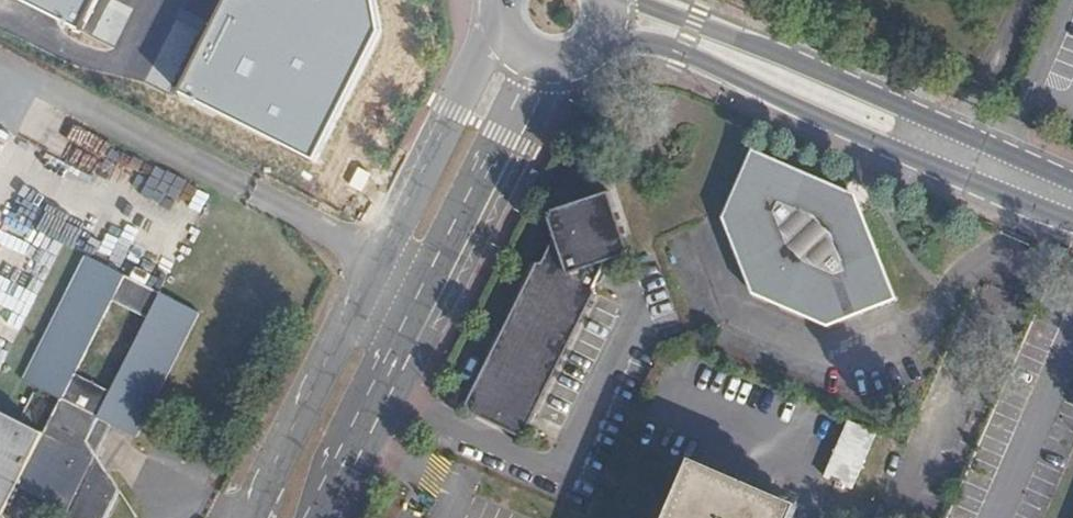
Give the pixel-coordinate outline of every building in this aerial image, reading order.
[(87,29),(101,0),(27,0),(87,29)] [(314,160),(380,30),(374,0),(228,0),(182,93),(314,160)] [(726,216),(755,291),(830,324),(893,287),(842,197),(827,182),(755,150),(726,216)] [(610,192),(549,216),(556,235),(540,267),(534,267),(465,409),(525,439),(596,295),(593,287),(599,273),(606,266),(634,253),(610,192)] [(110,424),(137,438),(200,314),(85,255),(22,379),(60,400),(43,434),(0,412),(0,517),(16,486),(65,511),(61,517),(104,517),(119,490),(95,454),(110,424)] [(876,433),(850,421),(825,476),(853,488),(876,433)] [(789,509),(691,468),(668,517),(786,517),(789,509)]
